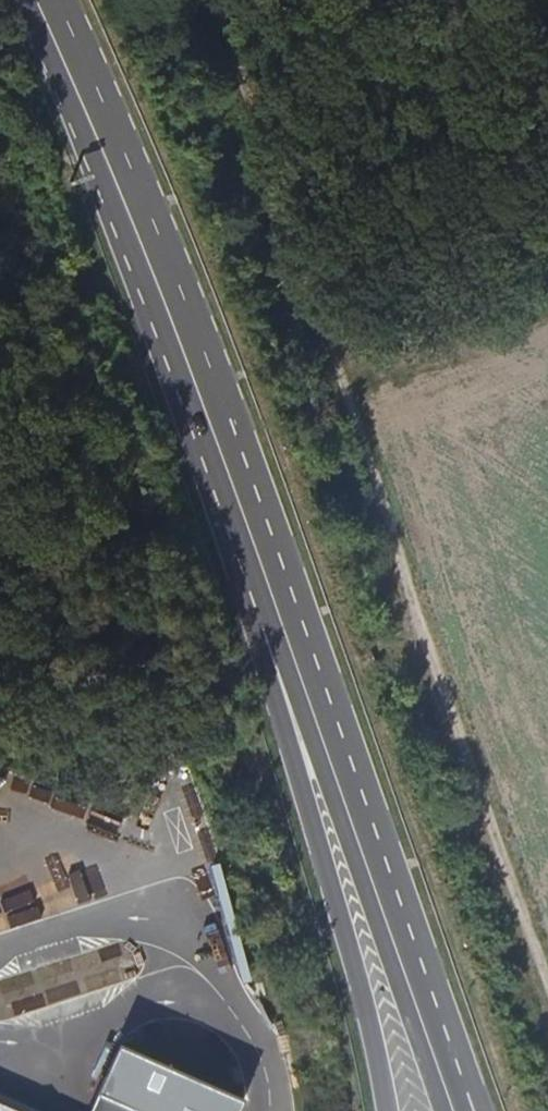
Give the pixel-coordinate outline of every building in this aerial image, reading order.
[(237,934),(230,913),(210,920),(217,941),(237,934)] [(14,991),(47,1003),(55,981),(22,969),(14,991)] [(97,1091),(143,1110),(240,1110),(245,1101),(118,1044),(97,1091)] [(97,1091),(88,1110),(143,1110),(97,1091)] [(0,1101),(0,1110),(24,1110),(0,1101)]
